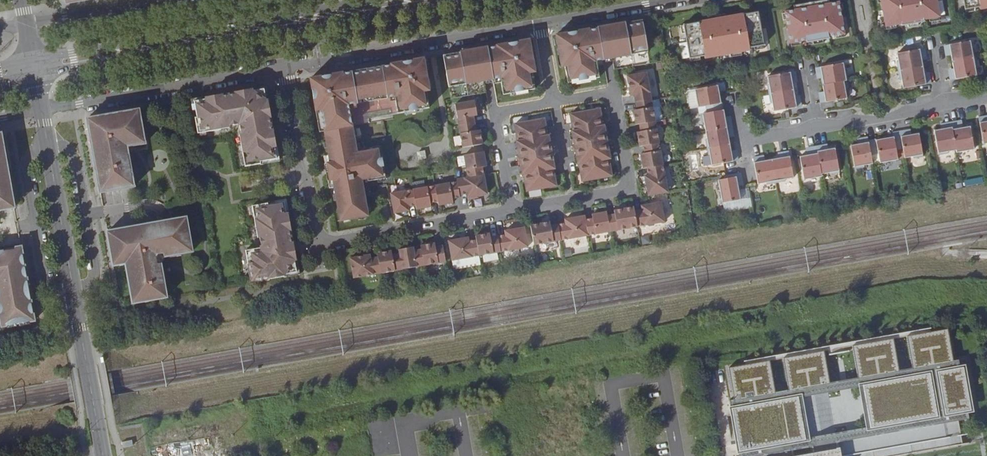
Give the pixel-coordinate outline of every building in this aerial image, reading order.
[(795,10),(785,12),(791,43),(806,40),(807,42),(813,41),(823,39),(829,38),(829,36),(834,35),(844,34),(839,3),(829,4),(825,5),(824,0),(816,1),(816,7),(808,8),(807,3),(799,4),(800,10),(795,10)] [(886,26),(901,23),(901,25),(908,24),(918,22),(924,21),(924,19),(929,18),(939,17),(936,0),(881,0),(886,26)] [(965,9),(975,7),(979,7),(980,9),(986,8),(986,0),(963,0),(965,9)] [(716,19),(684,25),(685,33),(690,58),(700,56),(704,56),(705,58),(729,54),(741,52),(750,50),(749,47),(754,47),(764,45),(760,20),(758,12),(726,18),(716,19)] [(650,63),(643,20),(598,28),(598,29),(589,30),(588,29),(576,32),(577,32),(568,34),(568,33),(556,35),(562,67),(565,67),(568,83),(599,78),(597,65),(604,64),(603,60),(613,58),(615,70),(650,63)] [(443,55),(451,99),(486,93),(484,81),(494,79),(494,83),(501,82),(503,95),(535,89),(532,73),(535,72),(529,40),(517,42),(518,43),(509,44),(497,46),(497,47),(488,48),(487,47),(443,55)] [(952,62),(975,58),(973,49),(972,49),(970,41),(945,45),(946,53),(951,52),(952,52),(953,55),(951,55),(952,62)] [(925,57),(924,49),(897,53),(898,62),(897,62),(898,71),(924,67),(922,60),(921,60),(921,57),(922,57),(925,57)] [(975,58),(952,62),(953,68),(955,68),(955,71),(954,71),(950,72),(951,80),(976,75),(975,67),(977,67),(976,58),(975,58)] [(322,78),(322,77),(310,79),(320,132),(324,131),(329,155),(324,156),(330,188),(334,187),(340,221),(368,216),(362,183),(361,179),(367,178),(368,181),(386,178),(380,146),(362,149),(363,153),(357,154),(356,151),(347,100),(394,92),(397,113),(429,108),(426,91),(429,90),(423,59),(411,61),(412,62),(403,63),(403,62),(391,65),(391,66),(382,67),(382,66),(351,72),(352,73),(343,74),(342,73),(331,75),(331,76),(322,78)] [(843,63),(816,68),(817,76),(821,75),(822,75),(822,78),(821,78),(823,85),(846,81),(848,81),(846,71),(845,71),(843,63)] [(924,67),(898,71),(900,80),(902,80),(903,88),(930,83),(929,76),(925,76),(924,76),(923,74),(925,73),(924,67)] [(768,85),(769,94),(794,90),(793,83),(792,83),(792,80),(793,80),(796,80),(795,71),(768,76),(769,85),(768,85)] [(646,73),(627,76),(630,96),(634,95),(635,103),(651,100),(646,73)] [(846,81),(823,85),(824,92),(825,92),(826,94),(824,94),(820,95),(821,102),(821,103),(847,98),(845,90),(848,89),(846,81)] [(705,106),(706,113),(722,110),(720,100),(718,101),(717,96),(720,95),(718,85),(695,89),(698,108),(705,106)] [(269,102),(266,87),(251,90),(251,92),(264,89),(267,102),(269,102)] [(251,92),(251,90),(236,92),(237,94),(222,96),(222,95),(207,97),(207,99),(195,102),(198,119),(195,120),(198,135),(229,130),(229,128),(241,126),(243,137),(240,137),(245,166),(261,164),(260,162),(276,159),(274,146),(276,146),(274,131),(271,131),(269,117),(271,117),(269,102),(267,102),(264,89),(251,92)] [(801,106),(799,98),(796,99),(795,99),(795,96),(796,96),(794,90),(769,94),(771,103),(772,103),(774,111),(801,107),(801,106)] [(207,99),(207,97),(192,100),(195,120),(198,119),(195,102),(207,99)] [(637,110),(633,111),(635,125),(639,124),(655,121),(651,100),(635,103),(637,110)] [(455,104),(459,126),(475,123),(473,116),(477,115),(475,101),(455,104)] [(145,143),(139,109),(105,115),(106,122),(101,123),(100,116),(87,118),(88,120),(94,158),(100,192),(134,186),(128,152),(124,153),(119,154),(118,148),(123,147),(125,143),(132,142),(132,145),(145,143)] [(600,109),(570,114),(573,131),(572,132),(573,140),(575,146),(575,150),(576,156),(578,164),(579,164),(582,181),(612,176),(609,159),(610,159),(610,158),(608,151),(607,144),(607,140),(605,134),(604,127),(604,126),(603,126),(600,109)] [(722,110),(701,114),(703,123),(704,123),(706,131),(731,126),(730,119),(725,120),(724,120),(723,117),(725,117),(724,110),(722,110)] [(979,118),(983,144),(986,144),(986,117),(979,118)] [(544,119),(515,124),(518,141),(516,141),(517,143),(518,149),(519,156),(520,160),(521,166),(522,173),(522,174),(524,174),(527,191),(556,186),(553,169),(554,168),(553,160),(552,154),(551,150),(550,144),(549,136),(548,136),(547,136),(544,119)] [(641,132),(637,132),(639,147),(643,146),(659,143),(655,121),(639,124),(641,132)] [(959,122),(951,123),(956,150),(956,153),(974,149),(970,126),(963,128),(960,128),(959,122)] [(459,126),(463,148),(482,144),(480,130),(476,131),(475,123),(459,126)] [(956,150),(951,123),(943,125),(944,129),(941,129),(941,128),(934,129),(938,155),(948,153),(948,152),(956,150)] [(229,128),(229,130),(238,128),(240,137),(243,137),(241,126),(229,128)] [(731,126),(706,131),(707,139),(706,140),(707,148),(730,144),(729,137),(727,138),(727,135),(728,135),(733,134),(731,126)] [(900,132),(903,148),(904,158),(913,156),(913,158),(923,156),(918,132),(911,134),(911,136),(909,136),(908,131),(900,132)] [(900,132),(892,133),(893,137),(891,137),(891,140),(886,141),(886,138),(876,140),(868,141),(870,153),(878,152),(880,163),(898,159),(896,149),(903,148),(900,132)] [(1,135),(0,135),(0,206),(13,204),(9,176),(6,161),(2,161),(1,156),(5,156),(1,135)] [(868,141),(868,138),(859,139),(860,145),(858,146),(857,143),(850,144),(854,168),(864,167),(864,165),(872,163),(870,153),(868,141)] [(644,153),(640,154),(643,169),(647,168),(663,165),(659,143),(643,146),(644,153)] [(730,144),(707,148),(709,157),(710,157),(712,165),(737,161),(736,153),(731,154),(730,154),(729,151),(731,151),(730,144)] [(279,161),(276,146),(274,146),(276,159),(260,162),(261,164),(279,161)] [(834,147),(828,148),(828,149),(825,150),(824,146),(816,147),(821,174),(829,173),(830,174),(839,172),(834,147)] [(821,174),(816,147),(808,148),(809,155),(807,155),(800,157),(804,180),(822,176),(821,174)] [(417,152),(419,159),(427,158),(425,150),(417,152)] [(484,152),(464,155),(468,177),(484,174),(482,167),(486,166),(484,152)] [(778,157),(771,158),(776,182),(785,181),(785,179),(793,177),(789,152),(780,153),(781,157),(778,157)] [(761,156),(753,158),(757,183),(758,184),(766,182),(766,184),(776,182),(771,158),(765,159),(762,160),(761,156)] [(648,175),(644,176),(648,196),(668,193),(663,165),(647,168),(648,175)] [(742,181),(740,173),(726,175),(724,176),(725,179),(718,180),(722,203),(740,200),(737,182),(742,181)] [(457,179),(457,182),(459,195),(467,194),(467,198),(487,194),(484,174),(468,177),(457,179)] [(435,186),(438,206),(453,203),(453,199),(460,198),(459,195),(457,182),(435,186)] [(413,190),(416,209),(431,207),(430,203),(438,202),(435,186),(413,190)] [(391,194),(394,214),(409,211),(408,207),(416,206),(413,190),(391,194)] [(286,200),(268,203),(269,205),(284,203),(286,215),(288,215),(286,200)] [(642,209),(634,211),(637,226),(665,221),(661,202),(641,205),(642,209)] [(268,277),(269,280),(284,277),(284,274),(296,272),(294,260),(296,259),(294,245),(292,245),(289,230),(291,230),(288,215),(286,215),(284,203),(269,205),(268,203),(252,206),(257,235),(260,235),(262,246),(259,246),(245,249),(248,264),(250,264),(253,280),(268,277)] [(615,214),(607,216),(610,231),(637,226),(634,207),(614,210),(615,214)] [(593,218),(585,220),(588,235),(610,231),(607,216),(607,212),(592,215),(593,218)] [(565,223),(558,225),(561,240),(588,235),(584,216),(565,220),(565,223)] [(133,303),(167,297),(161,263),(158,264),(153,265),(152,259),(157,258),(158,255),(163,253),(164,257),(178,254),(172,219),(138,226),(139,232),(133,232),(132,227),(107,231),(110,249),(113,265),(125,263),(133,303)] [(550,222),(530,226),(534,245),(561,240),(558,225),(550,226),(550,222)] [(505,234),(498,235),(500,251),(527,246),(524,227),(504,230),(505,234)] [(479,255),(500,251),(498,235),(490,237),(490,233),(475,235),(476,239),(479,255)] [(479,255),(476,239),(469,241),(468,237),(448,240),(452,260),(479,255)] [(424,265),(446,261),(443,245),(435,247),(435,243),(420,246),(421,249),(424,265)] [(22,251),(21,246),(3,250),(4,254),(22,251)] [(402,269),(424,265),(421,249),(414,251),(413,247),(399,249),(399,253),(402,269)] [(1,327),(34,321),(31,303),(26,276),(23,277),(21,269),(25,268),(22,251),(4,254),(3,250),(0,251),(0,318),(1,327)] [(381,273),(402,269),(399,253),(392,255),(391,251),(377,253),(378,257),(381,273)] [(381,273),(378,257),(370,258),(370,255),(350,258),(354,278),(381,273)] [(284,274),(284,277),(299,274),(296,259),(294,260),(296,272),(284,274)] [(248,264),(251,283),(269,280),(268,277),(253,280),(250,264),(248,264)] [(948,329),(908,337),(914,368),(954,361),(948,329)] [(900,371),(894,339),(853,346),(859,378),(900,371)] [(789,390),(830,383),(824,351),(784,358),(789,390)] [(732,400),(775,393),(770,361),(726,369),(732,400)] [(972,410),(966,366),(864,386),(872,427),(812,439),(804,393),(729,407),(738,455),(757,455),(761,455),(845,455),(875,451),(876,455),(897,455),(963,444),(959,420),(968,418),(966,411),(972,410)]
